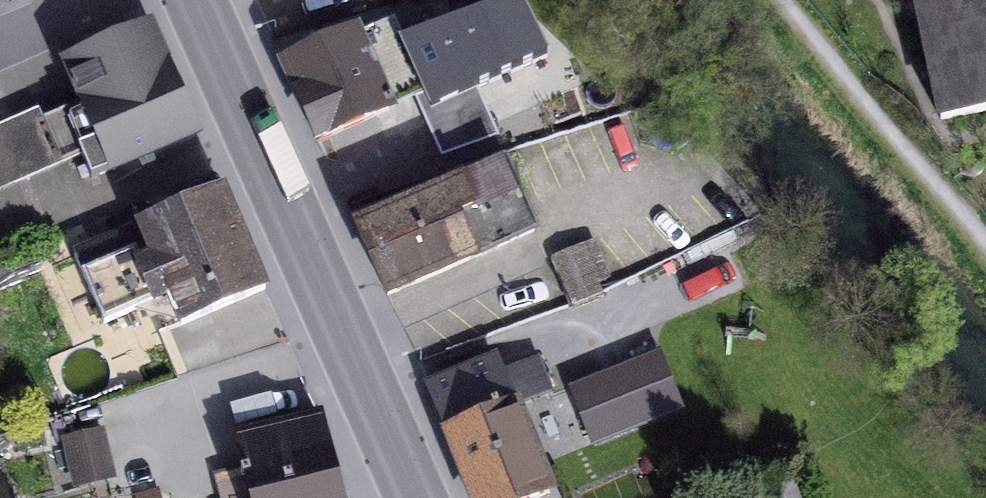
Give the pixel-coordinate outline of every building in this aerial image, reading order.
[(503,28),(564,10),(561,0),(495,0),(503,28)] [(941,119),(985,110),(985,0),(917,0),(941,119)] [(436,120),(393,20),(285,66),(318,141),(376,116),(387,141),(436,120)] [(81,154),(93,180),(139,159),(151,154),(196,134),(150,29),(67,66),(84,103),(50,118),(69,160),(81,154)] [(69,160),(50,118),(44,120),(39,109),(0,126),(0,149),(15,183),(69,160)] [(0,149),(0,191),(15,183),(0,149)] [(139,159),(144,171),(156,166),(151,154),(139,159)] [(505,165),(359,230),(388,295),(534,230),(505,165)] [(181,326),(265,290),(223,192),(75,255),(104,325),(133,312),(169,297),(181,325),(181,326)] [(572,305),(601,293),(583,248),(553,259),(572,305)] [(14,260),(0,266),(0,290),(22,281),(14,260)] [(133,312),(181,325),(169,297),(133,312)] [(679,410),(657,356),(573,389),(595,443),(679,410)] [(496,361),(429,387),(474,497),(535,497),(549,492),(514,405),(502,375),(496,361)] [(514,405),(548,391),(547,388),(553,386),(549,376),(543,379),(536,361),(502,375),(514,405)] [(320,420),(238,439),(246,473),(240,475),(243,483),(224,488),(226,497),(339,497),(320,420)] [(108,467),(100,436),(69,443),(77,475),(108,467)]
